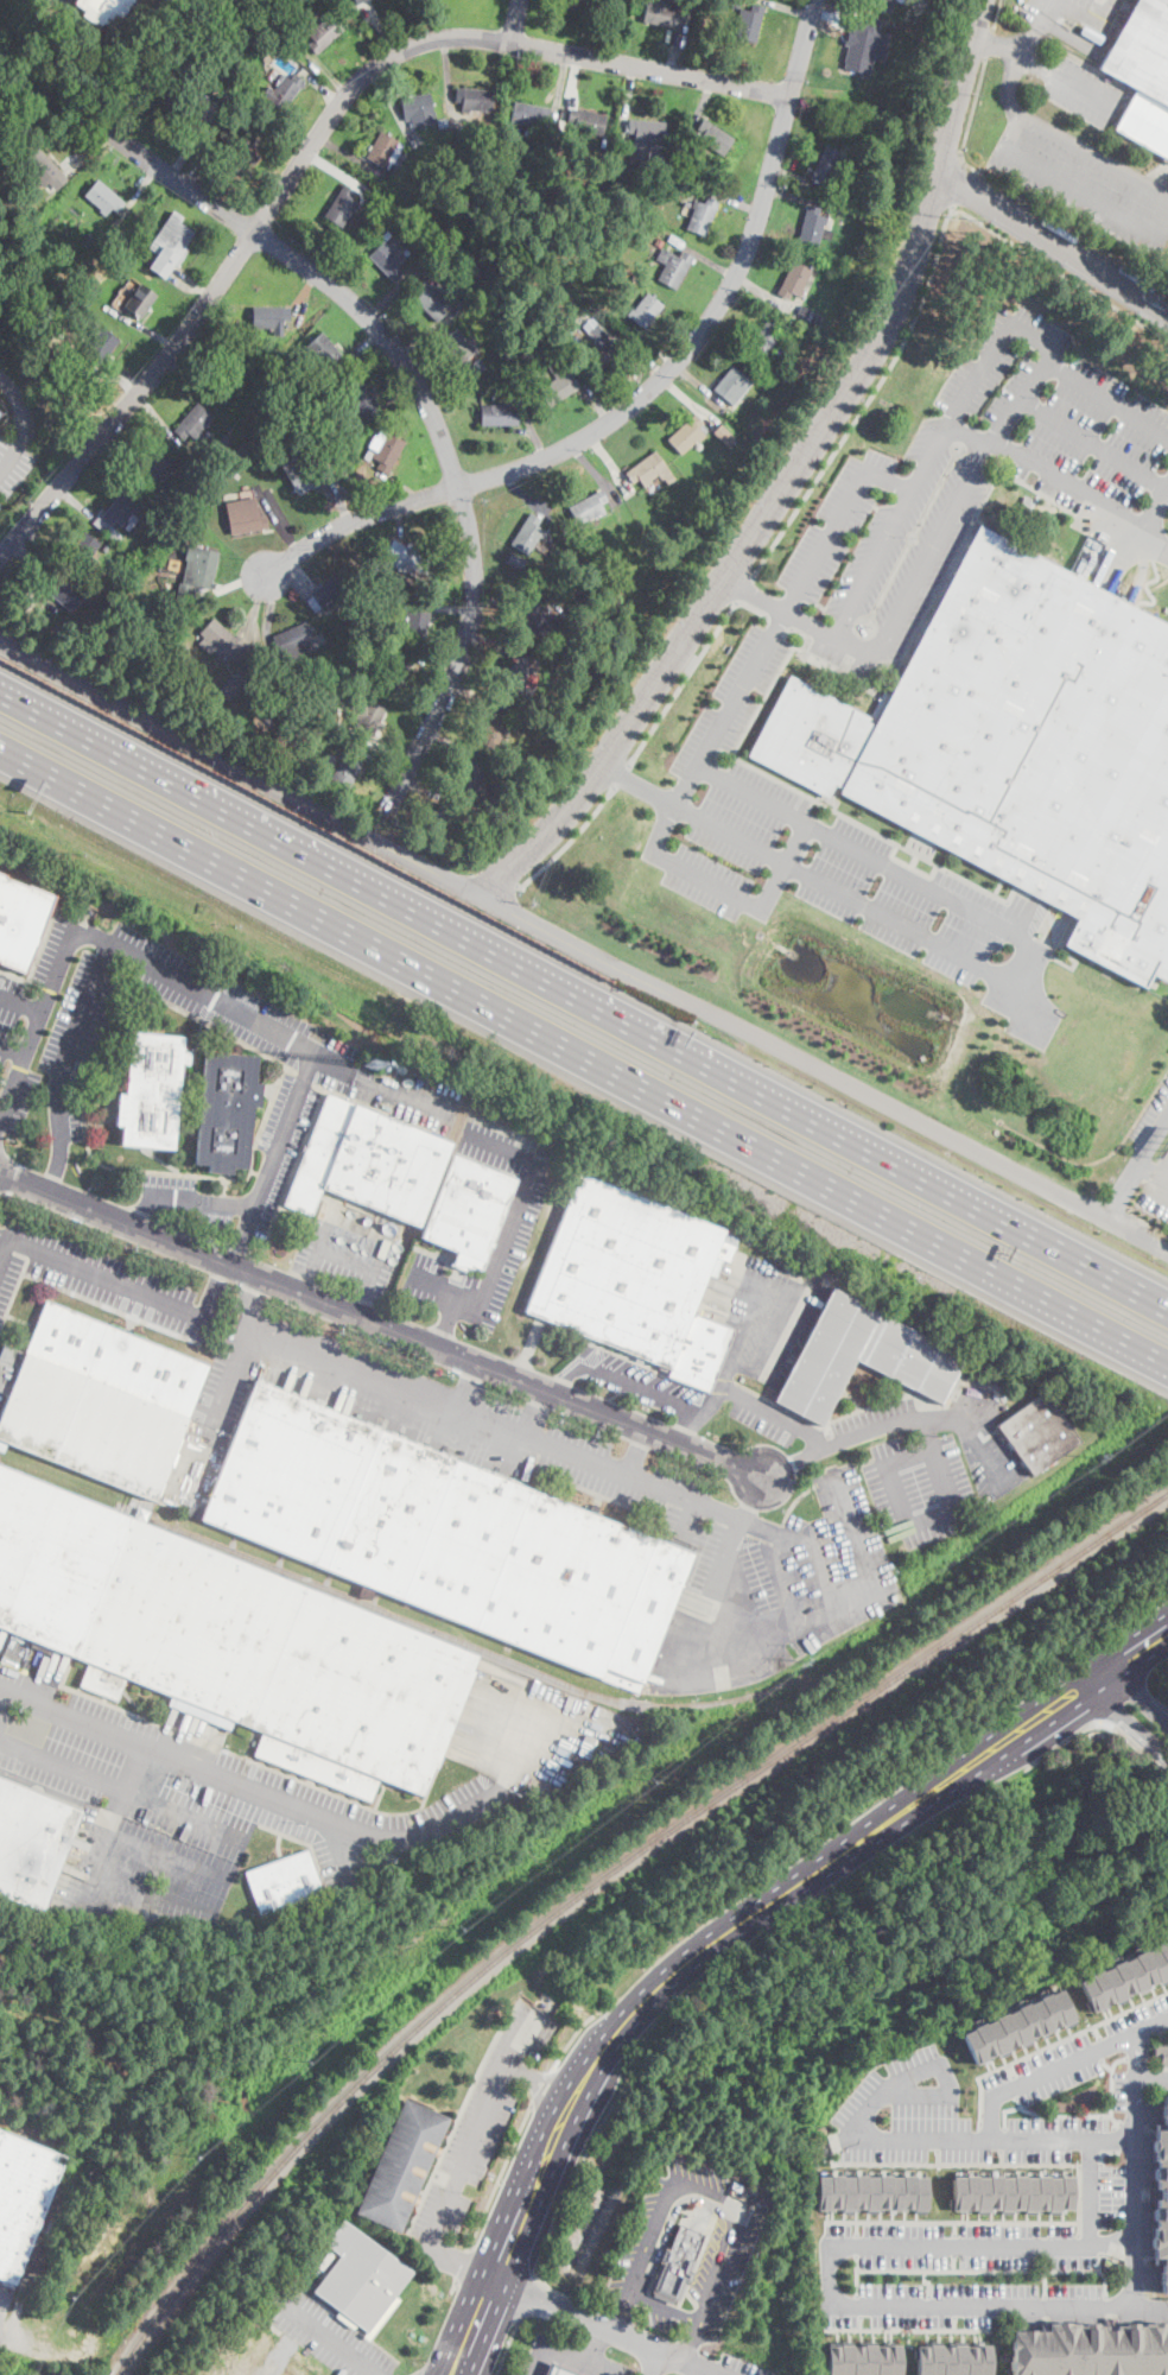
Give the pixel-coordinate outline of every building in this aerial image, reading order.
[(74,2),(75,0),(132,0),(112,30),(101,21),(99,26),(82,14),(84,11),(74,2)] [(567,7),(569,0),(588,0),(586,11),(567,7)] [(643,23),(648,0),(670,0),(669,5),(677,6),(674,15),(681,17),(678,30),(643,23)] [(731,6),(733,0),(742,0),(739,8),(731,6)] [(862,4),(863,0),(894,0),(891,11),(862,4)] [(1123,26),(1137,0),(1167,0),(1167,158),(1115,128),(1136,89),(1130,86),(1099,68),(1102,63),(1110,49),(1116,38),(1119,31),(1123,26)] [(756,42),(736,37),(741,15),(739,15),(741,8),(750,11),(753,2),(764,6),(756,42)] [(330,13),(344,30),(317,55),(307,45),(313,40),(306,32),(312,27),(313,28),(330,13)] [(869,27),(869,30),(890,34),(885,52),(876,49),(871,69),(850,64),(859,27),(863,28),(864,26),(869,27)] [(220,63),(211,63),(210,55),(218,55),(220,63)] [(281,74),(290,80),(294,74),(305,81),(304,83),(305,84),(301,89),(300,88),(284,112),(261,96),(268,87),(271,89),(281,74)] [(908,86),(901,89),(897,82),(904,78),(908,86)] [(250,88),(247,94),(239,89),(243,83),(250,88)] [(491,90),(490,110),(470,109),(469,112),(462,112),(462,106),(453,104),(455,88),(491,90)] [(203,122),(182,104),(191,91),(214,109),(203,122)] [(430,93),(437,124),(414,127),(412,128),(411,120),(405,121),(400,99),(430,93)] [(147,103),(142,104),(139,104),(138,100),(139,97),(145,96),(147,97),(148,101),(147,103)] [(550,108),(547,121),(540,120),(539,129),(532,128),(532,126),(510,121),(514,101),(550,108)] [(607,114),(603,134),(582,131),(580,134),(575,133),(576,126),(567,125),(571,109),(607,114)] [(735,139),(723,156),(705,142),(703,146),(698,142),(703,134),(697,129),(704,119),(735,139)] [(447,128),(440,128),(439,120),(447,120),(447,128)] [(666,122),(665,142),(642,141),(642,142),(634,142),(635,133),(628,133),(629,120),(666,122)] [(404,146),(394,164),(393,163),(389,170),(366,158),(369,151),(367,150),(369,145),(372,146),(380,132),(399,141),(398,142),(404,146)] [(236,135),(245,141),(249,135),(259,142),(254,148),(261,153),(254,164),(249,160),(240,173),(223,160),(235,144),(231,142),(236,135)] [(836,182),(832,188),(810,177),(825,144),(844,152),(836,172),(837,173),(834,182),(836,182)] [(56,190),(49,182),(43,186),(21,164),(37,148),(66,178),(56,190)] [(205,165),(198,162),(203,153),(210,157),(205,165)] [(126,203),(118,213),(112,208),(106,214),(84,196),(99,179),(126,203)] [(363,205),(358,213),(353,209),(342,227),(324,215),(344,184),(355,191),(350,198),(363,205)] [(504,190),(502,197),(491,194),(493,186),(504,190)] [(459,194),(453,197),(450,192),(457,189),(459,194)] [(434,198),(429,204),(423,197),(429,192),(434,198)] [(464,204),(458,207),(455,200),(461,197),(464,204)] [(706,235),(686,228),(694,208),(692,208),(694,201),(704,204),(706,197),(718,201),(706,235)] [(826,224),(824,224),(819,245),(799,241),(807,204),(820,208),(818,215),(829,217),(826,224)] [(196,233),(180,256),(179,255),(164,278),(150,268),(159,253),(150,247),(173,211),(183,217),(179,221),(196,233)] [(392,234),(386,240),(381,235),(388,229),(392,234)] [(684,242),(680,249),(667,241),(671,234),(684,242)] [(664,242),(660,247),(654,245),(658,239),(664,242)] [(399,256),(401,254),(406,260),(398,267),(404,273),(394,283),(368,255),(383,241),(399,256)] [(75,249),(70,254),(64,248),(69,243),(75,249)] [(662,247),(679,258),(683,251),(693,258),(675,290),(658,279),(666,265),(655,259),(662,247)] [(129,260),(125,266),(116,261),(121,254),(129,260)] [(804,290),(800,297),(792,292),(788,299),(777,294),(793,260),(812,270),(802,289),(804,290)] [(637,280),(634,285),(629,283),(633,277),(637,280)] [(438,294),(442,292),(447,299),(439,306),(445,314),(436,322),(411,296),(425,281),(438,294)] [(140,318),(123,306),(139,283),(157,294),(140,318)] [(664,305),(646,329),(627,315),(631,309),(634,310),(647,292),(664,305)] [(596,323),(589,328),(575,309),(582,304),(596,323)] [(806,317),(798,314),(801,304),(810,309),(806,317)] [(290,319),(283,319),(283,335),(274,335),(274,328),(253,328),(253,306),(290,308),(290,319)] [(513,317),(507,322),(502,317),(508,311),(513,317)] [(823,318),(818,328),(814,325),(819,317),(823,318)] [(570,331),(565,335),(557,324),(561,319),(570,331)] [(782,340),(779,346),(776,344),(764,363),(747,352),(766,321),(777,328),(774,334),(782,340)] [(119,341),(101,363),(83,349),(88,343),(89,346),(103,328),(119,341)] [(470,347),(472,346),(476,352),(469,356),(472,363),(480,359),(487,368),(468,380),(442,340),(458,328),(470,347)] [(325,369),(305,346),(322,331),(342,354),(325,369)] [(623,354),(602,374),(583,354),(589,349),(592,353),(603,343),(602,342),(607,337),(623,354)] [(249,353),(246,356),(240,350),(243,347),(249,353)] [(230,387),(226,393),(218,388),(214,394),(203,387),(223,356),(241,368),(229,386),(230,387)] [(275,363),(268,372),(260,366),(267,357),(275,363)] [(550,408),(538,390),(556,378),(548,366),(561,357),(582,387),(550,408)] [(736,398),(731,404),(713,388),(732,366),(749,379),(735,397),(736,398)] [(381,412),(355,429),(334,393),(361,376),(381,412)] [(525,400),(518,405),(509,391),(518,386),(525,400)] [(199,432),(203,436),(198,442),(189,433),(184,438),(173,430),(197,401),(214,416),(199,432)] [(510,412),(519,412),(519,425),(481,425),(481,405),(510,405),(510,412)] [(315,419),(303,426),(296,414),(307,407),(315,419)] [(706,436),(700,442),(698,439),(683,455),(667,438),(694,413),(704,424),(699,429),(706,436)] [(734,437),(726,444),(713,432),(722,424),(734,437)] [(405,442),(387,474),(376,468),(379,462),(370,457),(369,461),(364,457),(381,429),(405,442)] [(269,441),(264,443),(260,432),(267,431),(269,441)] [(296,444),(307,467),(315,462),(316,463),(322,461),(329,474),(323,477),(324,480),(298,494),(277,455),(296,444)] [(351,462),(341,467),(332,449),(343,444),(351,462)] [(154,484),(137,470),(155,448),(171,460),(157,476),(159,479),(154,484)] [(261,458),(247,466),(241,455),(254,448),(261,458)] [(671,473),(661,480),(658,475),(649,480),(652,482),(646,487),(639,479),(634,483),(626,473),(655,451),(671,473)] [(674,479),(669,483),(666,479),(671,474),(674,479)] [(233,481),(229,488),(222,484),(226,477),(233,481)] [(147,508),(128,531),(115,520),(112,526),(101,518),(125,489),(147,508)] [(607,513),(599,517),(598,514),(579,525),(569,507),(602,489),(608,501),(601,505),(607,513)] [(1030,499),(1028,506),(1021,504),(1024,495),(1030,499)] [(258,517),(266,514),(268,527),(230,534),(226,502),(254,496),(258,517)] [(546,539),(540,536),(528,555),(510,544),(531,513),(541,519),(538,526),(550,533),(546,539)] [(1099,589),(1167,625),(1167,983),(1151,974),(1145,984),(1144,988),(1087,958),(1084,956),(1064,945),(1077,919),(838,793),(840,788),(834,785),(827,798),(749,756),(756,740),(791,676),(870,717),(868,722),(875,726),(902,674),(956,570),(959,563),(969,544),(979,525),(980,525),(994,532),(996,527),(1002,530),(999,534),(1067,571),(1069,566),(1075,569),(1073,574),(1094,585),(1097,580),(1102,583),(1099,589)] [(118,545),(103,533),(103,532),(109,526),(119,533),(123,537),(118,545)] [(84,569),(65,555),(84,531),(100,543),(87,560),(89,562),(84,569)] [(436,565),(425,581),(408,570),(406,574),(399,569),(404,562),(388,551),(395,540),(436,565)] [(211,588),(192,584),(190,598),(176,595),(179,583),(182,583),(186,560),(184,560),(188,544),(218,551),(211,588)] [(115,550),(112,557),(102,552),(106,545),(115,550)] [(526,559),(521,569),(506,562),(510,552),(526,559)] [(366,589),(349,601),(348,598),(334,609),(331,607),(324,613),(320,608),(315,613),(305,601),(312,596),(310,594),(349,565),(366,589)] [(592,582),(576,584),(573,574),(591,571),(592,582)] [(394,578),(392,584),(385,581),(387,575),(394,578)] [(80,596),(70,609),(47,593),(57,580),(80,596)] [(391,587),(388,593),(381,590),(383,584),(391,587)] [(548,620),(546,620),(545,635),(525,634),(527,597),(539,598),(539,606),(548,606),(548,620)] [(386,609),(383,621),(377,620),(379,613),(381,613),(382,608),(386,609)] [(425,642),(404,639),(408,608),(430,612),(425,642)] [(103,615),(100,620),(94,615),(97,610),(103,615)] [(229,659),(199,633),(214,618),(242,644),(229,659)] [(318,648),(292,660),(291,658),(284,661),(272,636),(306,621),(318,648)] [(189,648),(183,656),(171,646),(177,638),(189,648)] [(560,638),(560,646),(550,646),(550,638),(560,638)] [(535,667),(534,674),(531,673),(527,696),(506,692),(509,676),(515,652),(528,656),(526,665),(535,667)] [(410,663),(395,695),(377,686),(388,660),(395,664),(399,657),(410,663)] [(247,684),(233,702),(218,691),(233,672),(247,684)] [(284,691),(294,698),(275,724),(264,716),(280,691),(283,692),(284,691)] [(373,735),(356,728),(367,701),(385,708),(373,735)] [(363,761),(349,788),(330,778),(341,759),(339,759),(343,752),(363,761)] [(23,971),(0,962),(0,871),(5,873),(4,876),(25,885),(26,882),(53,894),(37,937),(34,942),(23,971)] [(179,1090),(178,1096),(173,1150),(121,1145),(123,1119),(116,1117),(119,1094),(125,1095),(131,1032),(184,1037),(182,1051),(189,1052),(188,1064),(182,1064),(179,1090)] [(201,1092),(205,1051),(258,1056),(255,1083),(262,1083),(260,1107),(253,1106),(247,1168),(233,1167),(231,1173),(208,1171),(209,1165),(193,1164),(201,1098),(201,1092)] [(179,1090),(201,1092),(201,1098),(178,1096),(179,1090)] [(452,1144),(419,1226),(412,1223),(322,1186),(311,1215),(310,1216),(284,1205),(328,1094),(344,1100),(369,1109),(443,1139),(445,1140),(452,1144)] [(516,1179),(483,1262),(459,1253),(420,1236),(453,1154),(516,1179)] [(735,1249),(730,1262),(715,1256),(697,1300),(692,1312),(725,1325),(734,1329),(709,1393),(700,1389),(667,1376),(667,1375),(669,1369),(636,1356),(628,1353),(525,1311),(579,1172),(725,1230),(722,1240),(736,1246),(735,1249)] [(391,1241),(385,1258),(377,1255),(383,1239),(391,1241)] [(966,1357),(961,1366),(956,1378),(952,1385),(942,1404),(855,1358),(820,1425),(774,1401),(779,1392),(830,1293),(832,1287),(964,1356),(966,1357)] [(152,1501),(0,1440),(0,1410),(6,1396),(6,1394),(0,1392),(0,1356),(5,1344),(25,1353),(36,1329),(36,1325),(46,1300),(125,1331),(132,1335),(209,1364),(189,1418),(157,1500),(155,1501),(152,1501)] [(475,1626),(201,1519),(202,1515),(255,1380),(515,1483),(522,1486),(528,1488),(475,1626)] [(1080,1442),(1031,1476),(1031,1475),(997,1425),(1005,1419),(1046,1392),(1080,1442)] [(70,1655),(0,1628),(0,1466),(144,1522),(476,1654),(475,1658),(471,1668),(443,1740),(438,1753),(437,1754),(421,1794),(380,1779),(377,1778),(377,1779),(369,1800),(253,1754),(262,1731),(234,1721),(231,1729),(227,1727),(169,1704),(167,1703),(170,1696),(126,1678),(118,1702),(108,1698),(104,1696),(78,1686),(88,1662),(70,1655)] [(528,1488),(588,1512),(593,1515),(656,1539),(692,1554),(642,1683),(628,1677),(604,1668),(599,1678),(475,1626),(528,1488)] [(189,1505),(199,1509),(197,1518),(186,1513),(189,1505)] [(40,1912),(0,1896),(0,1778),(82,1811),(42,1911),(42,1912),(40,1912)] [(323,1893),(259,1914),(245,1872),(279,1860),(283,1858),(309,1850),(323,1893)] [(286,1914),(280,1917),(277,1911),(284,1907),(286,1914)] [(1073,1978),(1167,1934),(1167,1973),(1087,2010),(1073,1978)] [(1056,1987),(1071,2018),(970,2063),(956,2032),(1056,1987)] [(1150,2045),(1167,2045),(1167,2064),(1159,2064),(1159,2057),(1150,2057),(1150,2045)] [(449,2117),(398,2231),(355,2212),(405,2097),(449,2117)] [(1167,2291),(1167,2097),(1162,2097),(1162,2126),(1154,2126),(1155,2255),(1162,2256),(1162,2291),(1167,2291)] [(14,2284),(0,2278),(0,2130),(65,2156),(14,2284)] [(433,2154),(437,2145),(442,2147),(438,2155),(433,2154)] [(813,2172),(814,2208),(922,2206),(922,2173),(813,2172)] [(1069,2172),(1071,2206),(947,2208),(947,2172),(1069,2172)] [(411,2204),(415,2193),(420,2196),(415,2206),(411,2204)] [(46,2217),(59,2222),(53,2236),(42,2231),(46,2217)] [(400,2299),(372,2338),(369,2342),(368,2342),(363,2338),(362,2337),(366,2332),(357,2325),(354,2330),(336,2317),(339,2312),(313,2292),(341,2256),(325,2244),(344,2221),(413,2273),(395,2295),(400,2299)] [(706,2237),(693,2272),(696,2273),(690,2286),(685,2284),(677,2304),(648,2292),(660,2262),(656,2261),(662,2247),(666,2248),(668,2249),(678,2225),(706,2237)] [(1013,2374),(1167,2374),(1167,2323),(1048,2322),(1048,2329),(1013,2329),(1013,2374)] [(896,2342),(897,2374),(820,2374),(820,2343),(896,2342)] [(988,2342),(986,2374),(913,2374),(912,2343),(988,2342)] [(551,2362),(583,2374),(545,2374),(551,2362)]
